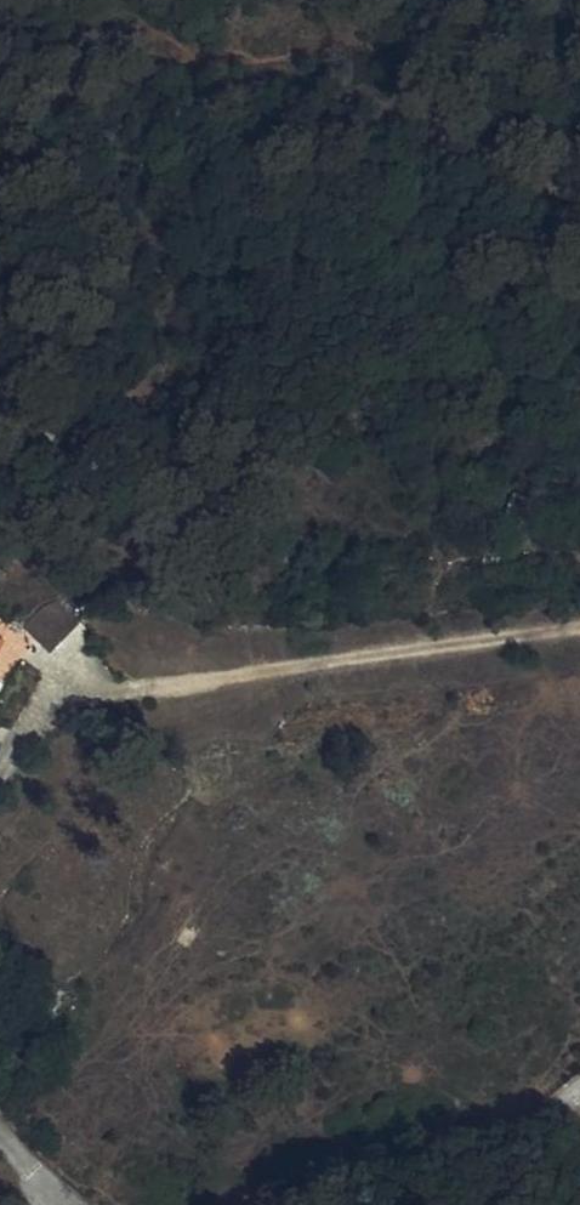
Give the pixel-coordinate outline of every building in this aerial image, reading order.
[(74,619),(55,597),(51,600),(48,601),(44,603),(39,608),(32,613),(30,616),(27,620),(23,628),(47,651),(74,619)]
